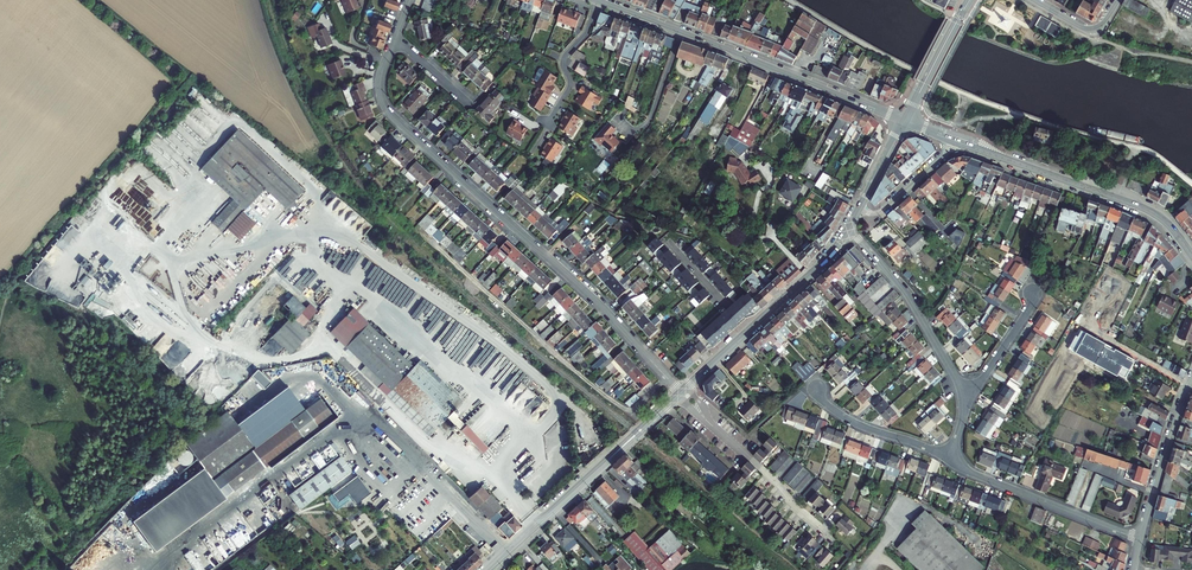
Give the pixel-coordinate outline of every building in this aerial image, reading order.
[(347,13),(361,7),(359,1),(357,2),(356,0),(341,0),(347,13)] [(386,0),(384,6),(396,11),(401,0),(384,0),(386,0)] [(430,12),(435,0),(425,0),(422,9),(430,12)] [(524,1),(522,7),(532,11),(536,0),(524,0),(524,1)] [(532,11),(541,14),(546,0),(536,0),(532,11)] [(541,14),(536,27),(540,29),(543,20),(549,22),(552,15),(557,2),(552,0),(546,0),(541,14)] [(640,6),(646,9),(649,0),(642,0),(640,6)] [(646,9),(659,14),(667,0),(649,0),(646,9)] [(672,0),(667,0),(659,14),(674,20),(681,9),(685,2),(686,0),(674,0),(674,1),(672,0)] [(945,9),(950,0),(927,0),(945,9)] [(1096,2),(1094,1),(1093,3),(1091,6),(1085,2),(1086,1),(1085,0),(1084,0),(1076,13),(1086,19),(1096,2)] [(1122,6),(1146,19),(1151,10),(1136,2),(1137,0),(1125,0),(1122,6)] [(1191,0),(1176,0),(1170,11),(1191,23),(1191,1),(1191,0)] [(691,4),(685,2),(681,9),(688,11),(691,4)] [(1104,7),(1096,2),(1086,19),(1092,22),(1096,21),(1104,7)] [(711,13),(713,8),(710,7),(711,5),(705,3),(703,9),(701,14),(703,14),(697,29),(711,34),(717,19),(710,16),(711,13)] [(701,14),(703,9),(691,4),(688,11),(681,9),(674,20),(697,29),(703,14),(701,14)] [(562,8),(557,21),(576,28),(576,26),(581,14),(573,11),(572,12),(562,8)] [(297,12),(292,19),(295,21),(300,14),(297,12)] [(611,17),(601,13),(596,27),(594,27),(592,33),(594,33),(601,27),(605,23),(610,18),(611,17)] [(733,28),(728,41),(746,47),(756,30),(760,25),(764,18),(765,16),(760,13),(752,27),(744,22),(740,29),(734,26),(733,28)] [(796,33),(807,40),(818,21),(804,13),(787,40),(776,58),(787,63),(792,54),(789,52),(794,43),(791,41),(796,33)] [(581,14),(576,26),(581,27),(586,16),(581,14)] [(728,41),(733,28),(724,24),(724,23),(725,22),(727,19),(723,17),(723,18),(718,16),(717,19),(711,34),(728,41)] [(605,42),(606,44),(615,47),(617,43),(624,21),(616,18),(611,17),(610,18),(605,23),(613,26),(611,30),(601,27),(594,33),(591,36),(602,40),(604,35),(607,36),(605,42)] [(1062,29),(1040,17),(1035,26),(1056,38),(1062,29)] [(382,49),(387,37),(382,36),(384,31),(388,33),(391,25),(378,20),(376,26),(374,25),(373,27),(372,27),(368,35),(370,36),(369,38),(371,39),(369,45),(382,49)] [(428,20),(415,22),(416,27),(418,27),(420,41),(431,38),(428,20)] [(619,59),(620,56),(632,24),(624,21),(617,43),(620,44),(619,49),(616,58),(619,59)] [(826,26),(818,21),(807,40),(801,49),(811,55),(826,26)] [(317,36),(321,48),(332,43),(326,27),(321,29),(318,23),(307,28),(310,34),(315,32),(317,36)] [(639,46),(630,42),(632,37),(641,40),(645,29),(632,24),(620,56),(633,61),(639,46)] [(770,30),(764,27),(762,33),(756,30),(746,47),(761,53),(770,31),(770,30)] [(832,28),(829,32),(840,39),(843,35),(832,28)] [(643,54),(645,49),(651,31),(645,29),(641,40),(639,46),(633,61),(633,62),(636,63),(639,53),(643,54)] [(651,31),(645,49),(643,54),(642,56),(649,58),(658,33),(651,31)] [(770,31),(761,53),(771,56),(778,38),(779,36),(775,35),(775,36),(771,34),(772,33),(771,33),(771,31),(770,31)] [(440,51),(449,58),(460,46),(451,38),(453,36),(450,33),(438,45),(442,48),(440,51)] [(654,57),(661,60),(664,53),(661,52),(663,45),(672,48),(675,39),(658,33),(649,58),(647,66),(648,66),(650,62),(652,63),(654,57)] [(518,39),(511,36),(508,42),(516,45),(518,39)] [(778,38),(771,56),(776,58),(787,40),(782,38),(782,39),(778,38)] [(685,65),(691,67),(692,63),(704,67),(704,65),(709,51),(683,42),(677,57),(687,61),(685,65)] [(460,46),(449,58),(457,67),(458,66),(461,68),(475,54),(472,50),(468,54),(460,46)] [(571,56),(582,63),(586,56),(577,50),(571,56)] [(709,51),(704,65),(708,67),(699,83),(702,84),(712,68),(717,54),(709,51)] [(838,83),(852,55),(853,53),(849,51),(846,57),(845,56),(838,69),(834,67),(836,64),(832,62),(828,70),(824,77),(838,83)] [(464,73),(473,81),(486,66),(477,59),(479,56),(476,53),(475,54),(461,68),(460,71),(463,74),(464,73)] [(728,73),(733,60),(717,54),(712,68),(702,84),(706,87),(713,74),(716,68),(724,71),(719,81),(722,83),(722,82),(728,73)] [(797,57),(792,54),(787,63),(792,65),(797,57)] [(844,85),(851,88),(858,74),(852,71),(849,70),(855,57),(852,55),(838,83),(844,86),(844,85)] [(341,59),(328,65),(331,74),(333,80),(346,74),(342,65),(343,65),(341,59)] [(584,77),(590,68),(580,62),(575,71),(584,77)] [(400,74),(399,75),(410,85),(419,75),(408,65),(407,66),(403,63),(397,70),(400,74)] [(815,65),(812,72),(824,77),(828,70),(815,65)] [(490,71),(486,66),(473,81),(485,92),(493,83),(485,76),(490,71)] [(607,69),(600,67),(598,72),(605,75),(607,69)] [(538,87),(550,95),(555,88),(551,85),(557,77),(546,70),(545,71),(541,68),(540,69),(537,74),(537,75),(535,79),(535,81),(538,82),(536,86),(538,87)] [(752,68),(748,78),(765,85),(769,75),(752,68)] [(860,71),(858,74),(851,88),(859,91),(867,75),(862,72),(860,71)] [(888,78),(880,100),(884,102),(896,96),(899,90),(895,89),(892,88),(896,77),(889,75),(888,78)] [(878,79),(870,96),(880,100),(888,78),(885,77),(883,81),(878,79)] [(777,102),(780,97),(788,83),(776,78),(772,85),(776,88),(769,100),(772,102),(773,99),(777,102)] [(698,92),(702,84),(699,83),(694,80),(690,88),(698,92)] [(700,129),(703,123),(708,125),(718,109),(719,110),(727,97),(728,98),(733,90),(722,82),(722,83),(695,126),(698,128),(700,129)] [(788,83),(780,97),(777,102),(776,103),(783,107),(783,108),(782,108),(779,113),(781,114),(784,109),(785,108),(786,109),(790,99),(795,85),(788,83)] [(795,85),(790,99),(794,100),(791,108),(784,119),(787,121),(783,127),(787,129),(799,108),(808,91),(795,85)] [(355,105),(367,100),(364,92),(366,91),(364,86),(350,92),(344,95),(349,107),(355,105)] [(403,106),(413,115),(428,99),(431,95),(421,87),(418,90),(403,106)] [(550,95),(538,87),(533,95),(535,96),(530,104),(541,111),(543,106),(543,105),(546,101),(550,95)] [(579,95),(575,101),(589,110),(594,102),(599,105),(602,99),(598,97),(597,96),(592,93),(582,87),(579,92),(582,94),(581,97),(579,95)] [(491,94),(476,111),(489,123),(495,118),(491,114),(501,103),(500,102),(505,97),(496,90),(492,95),(491,94)] [(808,113),(809,113),(812,115),(812,114),(823,97),(808,91),(799,108),(802,109),(809,111),(808,113)] [(627,99),(626,103),(632,107),(635,99),(628,97),(627,99)] [(823,97),(812,114),(817,117),(828,99),(823,97)] [(828,99),(817,117),(814,122),(820,126),(823,122),(824,122),(828,116),(835,102),(828,99)] [(367,100),(355,105),(361,120),(373,116),(367,100)] [(841,104),(835,102),(828,116),(833,119),(834,117),(841,104)] [(838,119),(827,138),(835,142),(843,130),(848,132),(859,112),(841,104),(834,117),(838,119)] [(799,108),(787,129),(793,133),(803,116),(799,114),(802,109),(799,108)] [(957,112),(951,110),(948,118),(954,120),(957,112)] [(429,129),(437,119),(429,111),(420,121),(429,129)] [(562,122),(559,128),(573,137),(578,129),(574,127),(580,118),(567,111),(561,121),(562,122)] [(757,114),(752,111),(746,122),(747,123),(752,113),(756,115),(757,114)] [(766,120),(769,115),(762,111),(759,115),(766,120)] [(865,114),(859,112),(848,132),(847,134),(852,137),(865,114)] [(861,134),(871,117),(865,114),(852,137),(851,138),(857,141),(861,134)] [(871,117),(861,134),(864,135),(865,134),(867,135),(872,126),(877,129),(878,127),(880,124),(871,117)] [(437,119),(429,129),(437,137),(446,127),(437,119)] [(514,120),(506,133),(521,141),(527,129),(520,126),(521,124),(514,120)] [(367,130),(379,141),(386,134),(387,133),(379,126),(380,124),(376,121),(367,130)] [(741,131),(736,139),(741,142),(743,143),(750,147),(760,130),(747,123),(746,122),(741,131)] [(602,146),(603,145),(611,135),(616,130),(608,123),(594,139),(602,146)] [(693,130),(687,138),(690,140),(692,137),(698,128),(695,126),(693,130)] [(688,127),(682,137),(686,140),(687,138),(693,130),(688,127)] [(734,127),(730,135),(736,139),(741,131),(734,127)] [(1037,129),(1034,141),(1050,145),(1053,133),(1037,129)] [(227,229),(243,212),(265,189),(293,215),(298,209),(295,200),(303,191),(237,130),(201,169),(234,199),(212,223),(223,234),(227,229)] [(454,134),(450,130),(442,138),(447,142),(445,143),(453,151),(461,142),(453,135),(454,134)] [(389,137),(386,134),(379,141),(382,144),(389,137)] [(729,137),(723,134),(716,145),(722,149),(729,137)] [(392,158),(402,147),(394,139),(395,138),(391,135),(389,137),(382,144),(381,146),(380,147),(380,150),(384,153),(387,153),(386,154),(391,159),(392,158)] [(612,152),(621,141),(615,136),(614,138),(611,135),(603,145),(612,152)] [(871,138),(866,147),(862,154),(873,160),(881,146),(880,145),(881,145),(881,144),(881,143),(881,142),(880,142),(879,141),(878,141),(877,142),(876,143),(874,142),(876,140),(871,138)] [(916,138),(907,139),(926,160),(936,151),(932,144),(916,138)] [(461,142),(453,151),(465,162),(471,155),(476,150),(464,139),(461,142)] [(547,147),(541,155),(546,158),(542,165),(550,170),(556,161),(554,160),(558,154),(559,154),(563,147),(550,139),(546,146),(547,147)] [(902,144),(921,165),(926,160),(907,139),(902,144)] [(743,143),(741,142),(734,148),(738,154),(743,143)] [(750,147),(743,143),(738,154),(740,156),(750,147)] [(902,144),(898,150),(905,157),(916,169),(921,165),(902,144)] [(402,147),(392,158),(402,167),(399,170),(401,172),(413,159),(415,157),(411,153),(410,154),(406,151),(407,150),(402,146),(402,147)] [(476,150),(471,155),(475,159),(469,165),(476,172),(487,160),(480,154),(483,150),(479,146),(476,150)] [(895,156),(899,161),(911,174),(916,169),(905,157),(898,150),(895,156)] [(895,156),(891,163),(896,167),(907,178),(911,174),(899,161),(895,156)] [(955,159),(948,162),(963,172),(972,158),(963,157),(955,159)] [(737,159),(730,158),(727,171),(735,172),(743,185),(749,181),(751,185),(760,179),(756,171),(750,175),(745,166),(744,166),(742,163),(737,161),(737,159)] [(963,172),(961,175),(973,183),(985,163),(972,158),(963,172)] [(416,162),(413,159),(401,172),(405,176),(405,175),(413,183),(417,179),(425,170),(417,162),(416,162)] [(476,172),(483,179),(494,167),(487,160),(476,172)] [(885,175),(891,180),(896,176),(902,183),(907,178),(896,167),(891,163),(885,175)] [(985,163),(973,183),(979,187),(977,190),(980,192),(981,191),(993,166),(985,163)] [(947,164),(936,173),(944,181),(947,184),(957,175),(947,164)] [(494,167),(483,179),(490,185),(502,173),(495,166),(494,167)] [(1003,174),(1005,170),(993,166),(981,191),(986,193),(994,178),(996,179),(997,176),(1001,178),(1003,174)] [(655,178),(660,172),(655,168),(650,174),(655,178)] [(434,177),(425,170),(417,179),(420,182),(417,185),(422,189),(421,191),(425,194),(432,187),(428,183),(434,177)] [(509,179),(502,173),(490,185),(498,192),(505,184),(509,188),(515,181),(511,177),(509,179)] [(815,186),(832,195),(849,205),(851,201),(841,196),(842,195),(823,185),(829,176),(823,173),(816,184),(815,186)] [(944,181),(936,173),(925,183),(940,199),(945,203),(948,200),(944,195),(943,196),(936,188),(944,181)] [(1130,180),(1131,178),(1122,173),(1117,183),(1127,188),(1130,180)] [(1006,189),(1011,177),(1003,174),(1001,178),(999,181),(997,186),(998,186),(997,191),(1004,193),(1005,189),(1006,189)] [(1146,188),(1143,195),(1158,203),(1167,186),(1167,183),(1170,176),(1164,174),(1160,183),(1161,183),(1158,189),(1152,186),(1151,189),(1146,188)] [(885,175),(881,183),(890,193),(897,187),(891,180),(885,175)] [(1019,180),(1011,177),(1006,189),(1015,192),(1019,180)] [(505,198),(514,206),(524,194),(526,191),(519,184),(521,181),(518,178),(515,181),(509,188),(513,191),(505,198)] [(650,182),(646,179),(641,185),(645,189),(650,182)] [(1014,195),(1022,198),(1028,182),(1019,180),(1015,192),(1016,192),(1014,195)] [(780,193),(782,194),(782,195),(783,195),(783,196),(783,197),(784,197),(784,198),(785,199),(786,199),(786,200),(787,200),(788,200),(789,200),(790,200),(791,200),(793,201),(798,194),(801,191),(800,190),(801,189),(789,181),(780,193)] [(815,186),(816,184),(812,182),(807,190),(811,192),(815,186)] [(1020,203),(1019,206),(1027,209),(1029,204),(1030,204),(1032,198),(1036,185),(1028,182),(1022,198),(1020,203)] [(871,202),(875,207),(890,193),(881,183),(871,202)] [(914,193),(920,200),(926,195),(927,197),(930,194),(937,202),(940,199),(925,183),(914,193)] [(1167,186),(1158,203),(1165,208),(1175,187),(1167,183),(1167,186)] [(436,190),(432,187),(425,194),(429,198),(430,197),(437,204),(438,203),(449,191),(441,184),(436,190)] [(548,196),(555,202),(566,191),(559,185),(548,196)] [(1040,201),(1045,188),(1036,185),(1032,198),(1040,201)] [(1053,191),(1045,188),(1040,201),(1038,206),(1046,209),(1048,204),(1053,191)] [(438,203),(445,210),(456,198),(449,191),(438,203)] [(600,191),(598,194),(607,202),(610,199),(600,191)] [(1048,204),(1057,207),(1062,194),(1053,191),(1048,204)] [(514,206),(521,212),(531,201),(525,196),(527,194),(525,193),(524,194),(514,206)] [(927,197),(935,204),(937,202),(930,194),(927,197)] [(828,202),(834,206),(845,213),(849,206),(849,205),(832,195),(828,202)] [(535,196),(531,201),(521,212),(528,219),(538,207),(533,203),(537,198),(535,196)] [(910,196),(904,201),(924,223),(925,224),(934,234),(939,229),(926,214),(924,216),(916,207),(918,205),(910,196)] [(445,210),(452,216),(463,204),(456,198),(445,210)] [(1173,215),(1181,224),(1191,215),(1191,198),(1173,215)] [(1101,204),(1090,200),(1086,216),(1085,219),(1096,222),(1101,204)] [(904,201),(894,211),(908,222),(913,217),(917,222),(922,227),(925,224),(924,223),(904,201)] [(592,203),(584,211),(589,215),(596,207),(592,203)] [(138,219),(136,221),(142,227),(153,216),(140,204),(131,213),(138,219)] [(452,216),(459,223),(470,210),(463,204),(452,216)] [(1111,208),(1101,204),(1096,222),(1105,224),(1111,208)] [(845,213),(834,206),(829,214),(840,223),(845,213)] [(538,207),(528,219),(535,225),(545,214),(538,207)] [(1105,224),(1099,238),(1106,241),(1109,231),(1114,233),(1123,213),(1111,208),(1105,224)] [(1063,209),(1056,230),(1065,233),(1067,224),(1073,225),(1071,231),(1082,235),(1084,224),(1085,219),(1086,216),(1063,209)] [(470,210),(459,223),(466,229),(477,217),(470,210)] [(894,211),(888,217),(898,228),(904,223),(906,226),(909,223),(908,222),(894,211)] [(240,241),(256,223),(243,212),(227,229),(240,241)] [(806,229),(808,231),(811,228),(819,237),(826,245),(834,232),(821,220),(820,219),(812,227),(801,215),(798,213),(795,217),(807,228),(806,229)] [(834,232),(840,223),(829,214),(827,213),(826,214),(827,214),(821,220),(834,232)] [(1114,233),(1102,263),(1113,269),(1115,263),(1118,257),(1123,244),(1135,218),(1123,213),(1114,233)] [(435,220),(428,214),(418,225),(425,231),(431,224),(435,220)] [(535,225),(542,232),(552,220),(545,214),(535,225)] [(618,220),(609,215),(605,219),(607,222),(611,226),(618,220)] [(1181,224),(1186,231),(1191,226),(1191,215),(1181,224)] [(466,229),(473,235),(484,223),(477,217),(466,229)] [(1135,218),(1123,244),(1127,246),(1132,236),(1133,233),(1146,239),(1152,226),(1135,218)] [(552,220),(542,232),(550,239),(558,230),(561,233),(570,224),(564,219),(559,225),(552,220)] [(473,235),(480,242),(491,229),(484,223),(473,235)] [(629,223),(627,225),(628,226),(633,232),(638,227),(630,223),(629,223)] [(650,231),(643,223),(638,227),(646,235),(650,231)] [(438,231),(431,224),(425,231),(430,235),(430,234),(433,237),(438,231)] [(1154,246),(1160,234),(1152,226),(1134,262),(1139,264),(1149,244),(1154,246)] [(920,232),(915,228),(909,234),(913,238),(920,232)] [(499,237),(491,229),(480,242),(487,248),(485,250),(489,254),(497,246),(493,242),(499,237)] [(956,229),(948,236),(959,248),(960,247),(966,234),(956,229)] [(433,237),(440,243),(446,236),(439,230),(438,231),(433,237)] [(563,241),(571,250),(582,239),(575,231),(563,241)] [(907,245),(914,253),(928,241),(920,232),(913,238),(906,244),(907,245)] [(1133,233),(1132,236),(1139,240),(1144,242),(1146,239),(1133,233)] [(1165,239),(1160,234),(1154,246),(1139,274),(1144,277),(1151,264),(1165,239)] [(453,243),(446,236),(440,243),(447,250),(453,243)] [(657,237),(647,246),(654,253),(664,244),(657,237)] [(812,243),(805,250),(803,248),(802,249),(804,251),(812,260),(823,247),(826,245),(819,237),(812,243)] [(900,238),(896,242),(902,249),(903,248),(904,248),(907,245),(906,244),(900,238)] [(582,239),(571,250),(577,257),(588,247),(592,243),(588,239),(584,242),(582,239)] [(1165,239),(1151,264),(1155,266),(1156,264),(1162,257),(1174,248),(1165,239)] [(914,253),(907,245),(904,248),(903,248),(902,249),(896,242),(894,240),(885,248),(899,263),(909,254),(915,261),(919,258),(915,255),(914,253)] [(1134,262),(1144,242),(1139,240),(1137,240),(1128,258),(1129,259),(1125,267),(1130,269),(1134,262)] [(496,254),(504,261),(516,248),(508,241),(501,249),(497,246),(489,254),(493,258),(496,254)] [(447,250),(454,256),(460,249),(453,243),(447,250)] [(1010,248),(1002,244),(1000,249),(1008,252),(1010,248)] [(639,252),(633,245),(629,248),(636,255),(639,252)] [(586,262),(592,269),(604,258),(609,253),(603,246),(595,254),(586,262)] [(855,246),(843,257),(854,270),(858,266),(863,262),(867,259),(855,246)] [(583,264),(586,262),(595,254),(588,247),(577,257),(583,264)] [(516,248),(504,261),(511,268),(512,267),(523,255),(516,248)] [(694,248),(687,254),(696,263),(703,257),(694,248)] [(1185,263),(1174,248),(1162,257),(1156,264),(1158,267),(1163,263),(1171,275),(1175,271),(1185,263)] [(460,249),(454,256),(453,257),(460,264),(467,256),(460,249)] [(669,250),(659,259),(665,266),(675,257),(669,250)] [(796,255),(796,257),(806,267),(812,260),(804,251),(801,253),(799,253),(796,255)] [(512,267),(519,273),(530,261),(523,255),(512,267)] [(1004,271),(1004,272),(1017,280),(1026,267),(1026,268),(1031,262),(1017,256),(1014,260),(1012,258),(1004,271)] [(675,257),(665,266),(671,272),(681,263),(675,257)] [(703,257),(696,263),(704,273),(711,266),(703,257)] [(766,259),(771,265),(774,263),(768,257),(766,259)] [(833,266),(843,278),(850,271),(860,283),(860,282),(862,279),(860,277),(854,270),(843,257),(837,262),(833,266)] [(1118,264),(1121,265),(1123,259),(1118,257),(1115,263),(1118,264)] [(592,269),(598,276),(610,266),(611,265),(604,258),(592,269)] [(51,279),(46,294),(80,306),(89,300),(113,308),(114,305),(110,304),(103,290),(97,288),(94,283),(94,281),(90,273),(96,275),(97,277),(99,271),(95,263),(83,259),(82,264),(85,269),(81,268),(74,288),(64,285),(62,283),(51,279)] [(106,265),(108,268),(114,262),(111,259),(106,265)] [(487,262),(485,259),(475,270),(478,272),(487,262)] [(789,259),(776,271),(780,275),(789,284),(802,273),(789,259)] [(867,259),(863,262),(868,267),(872,264),(867,259)] [(644,260),(639,265),(650,276),(655,272),(644,260)] [(525,281),(526,279),(537,268),(530,261),(519,273),(518,275),(525,281)] [(598,276),(605,283),(616,273),(610,266),(598,276)] [(833,266),(829,270),(836,278),(839,281),(840,280),(843,284),(846,281),(843,278),(833,266)] [(864,273),(858,266),(854,270),(860,277),(864,273)] [(526,279),(533,286),(544,274),(537,268),(526,279)] [(1115,274),(1102,268),(1098,276),(1110,283),(1115,274)] [(686,269),(676,278),(682,285),(692,275),(686,269)] [(836,278),(829,270),(823,275),(850,305),(854,301),(836,281),(833,281),(836,278)] [(487,275),(485,273),(478,280),(483,284),(493,274),(490,271),(487,275)] [(780,292),(767,277),(761,271),(758,274),(761,278),(762,277),(767,284),(769,284),(770,285),(766,288),(774,297),(780,292)] [(1173,284),(1181,278),(1175,271),(1171,275),(1168,277),(1173,284)] [(494,272),(493,274),(483,284),(489,290),(491,287),(489,286),(498,276),(494,272)] [(611,290),(623,279),(617,272),(616,273),(605,283),(611,290)] [(717,272),(709,278),(718,288),(725,281),(717,272)] [(1009,293),(1017,280),(1004,272),(1002,276),(1005,278),(1000,286),(1009,293)] [(747,278),(750,282),(769,302),(774,297),(766,288),(752,273),(747,278)] [(771,273),(767,277),(780,292),(789,284),(780,275),(776,279),(771,273)] [(552,281),(544,274),(533,286),(532,287),(541,294),(534,301),(537,304),(544,297),(541,294),(552,281)] [(623,279),(611,290),(619,298),(627,291),(622,286),(631,278),(628,275),(623,279)] [(692,275),(682,285),(688,291),(698,282),(692,275)] [(823,275),(816,281),(825,291),(828,289),(839,301),(834,305),(849,322),(858,314),(854,310),(850,305),(823,275)] [(882,276),(879,279),(884,285),(887,282),(882,276)] [(633,291),(644,282),(640,278),(630,288),(633,291)] [(879,279),(876,281),(881,287),(884,285),(879,279)] [(725,281),(718,288),(726,297),(733,290),(725,281)] [(881,287),(876,281),(873,284),(879,290),(881,287)] [(644,282),(633,291),(636,295),(647,285),(644,282)] [(769,302),(750,282),(746,286),(753,293),(756,293),(758,295),(753,299),(762,308),(769,302)] [(860,283),(853,289),(859,296),(862,294),(865,292),(866,290),(860,282),(860,283)] [(503,291),(496,284),(490,291),(497,297),(503,291)] [(879,290),(873,284),(870,286),(876,292),(879,290)] [(988,297),(1001,305),(1009,293),(1000,286),(996,284),(988,296),(988,297)] [(663,288),(668,293),(671,291),(666,285),(663,288)] [(828,304),(811,285),(806,290),(818,303),(833,320),(836,317),(826,306),(828,304)] [(876,292),(870,286),(867,289),(873,295),(876,292)] [(273,296),(293,315),(273,336),(291,353),(308,335),(308,334),(315,326),(309,320),(317,312),(309,304),(305,308),(292,296),(289,300),(275,287),(273,290),(277,293),(273,296)] [(549,300),(556,308),(569,296),(562,288),(552,297),(549,300)] [(704,288),(694,297),(700,304),(710,295),(704,288)] [(866,290),(865,292),(870,298),(873,295),(867,289),(866,290)] [(818,303),(806,290),(801,295),(819,314),(819,315),(822,313),(816,306),(818,303)] [(894,290),(891,292),(897,298),(900,295),(894,290)] [(865,292),(862,294),(867,300),(870,298),(865,292)] [(891,292),(888,295),(894,301),(897,298),(891,292)] [(537,304),(536,306),(539,310),(549,300),(552,297),(549,293),(544,297),(537,304)] [(719,311),(694,334),(701,341),(708,349),(712,345),(714,347),(742,321),(745,318),(755,315),(762,308),(753,299),(748,293),(745,296),(728,312),(727,310),(726,310),(722,314),(719,311)] [(729,308),(727,310),(728,312),(745,296),(744,294),(729,308)] [(864,303),(867,300),(862,294),(859,296),(859,297),(864,303)] [(801,295),(795,300),(813,319),(819,314),(801,295)] [(888,295),(885,298),(891,303),(893,301),(894,301),(888,295)] [(1157,307),(1172,315),(1178,303),(1163,295),(1157,307)] [(569,296),(556,308),(563,315),(575,303),(569,296)] [(859,296),(857,297),(875,318),(876,317),(871,311),(867,307),(864,303),(859,297),(859,296)] [(1187,302),(1184,300),(1181,296),(1178,298),(1185,305),(1187,302)] [(998,309),(1001,305),(988,297),(986,300),(992,304),(986,313),(987,314),(999,322),(1005,313),(998,309)] [(511,298),(506,304),(511,310),(517,303),(511,298)] [(870,298),(867,300),(864,303),(867,307),(873,302),(870,298)] [(885,298),(883,300),(888,306),(891,303),(885,298)] [(639,299),(634,303),(631,299),(622,307),(630,315),(643,303),(639,299)] [(813,319),(795,300),(789,306),(803,322),(806,319),(810,323),(812,320),(815,324),(816,322),(813,319)] [(883,300),(880,303),(885,309),(888,306),(883,300)] [(896,306),(897,305),(893,301),(891,303),(888,306),(885,309),(882,311),(879,314),(879,315),(889,326),(893,322),(901,315),(898,311),(900,310),(896,306)] [(877,306),(873,302),(867,307),(871,311),(874,308),(877,306)] [(575,303),(563,315),(559,318),(561,321),(565,317),(569,322),(582,311),(575,303)] [(643,303),(630,315),(636,322),(644,315),(650,310),(644,303),(643,303)] [(880,303),(877,306),(882,311),(885,309),(880,303)] [(803,322),(789,306),(783,311),(800,329),(802,327),(804,329),(808,326),(803,322)] [(882,311),(877,306),(874,308),(879,314),(882,311)] [(460,405),(417,364),(414,367),(368,323),(369,323),(353,308),(330,332),(365,366),(360,371),(429,436),(438,427),(445,433),(454,424),(447,418),(452,413),(460,405)] [(879,314),(874,308),(871,311),(876,317),(879,315),(879,314)] [(957,319),(946,308),(942,313),(936,317),(940,321),(941,320),(948,327),(957,319)] [(1076,313),(1070,309),(1067,313),(1073,317),(1076,313)] [(582,311),(569,322),(567,324),(574,331),(576,329),(588,318),(582,311)] [(800,329),(783,311),(777,317),(793,335),(797,332),(799,334),(802,332),(800,329)] [(987,314),(979,325),(981,328),(991,335),(999,322),(987,314)] [(1043,314),(1034,327),(1044,333),(1052,320),(1043,314)] [(636,322),(642,329),(651,322),(644,315),(636,322)] [(908,323),(901,315),(893,322),(900,330),(893,337),(896,340),(907,330),(904,327),(908,323)] [(777,317),(771,322),(785,337),(788,335),(790,338),(793,335),(777,317)] [(969,328),(959,317),(957,319),(948,327),(958,338),(967,330),(969,328)] [(582,336),(584,334),(594,325),(588,318),(576,329),(582,336)] [(672,318),(665,325),(668,329),(676,322),(672,318)] [(550,326),(544,319),(536,326),(542,333),(550,326)] [(1187,319),(1179,339),(1191,343),(1191,342),(1191,321),(1187,319)] [(1052,320),(1044,333),(1047,335),(1049,337),(1058,324),(1052,320)] [(651,322),(642,329),(650,337),(658,330),(651,322)] [(785,337),(771,322),(766,327),(782,345),(785,342),(784,341),(786,338),(785,337)] [(969,328),(967,330),(968,332),(970,330),(971,331),(977,326),(978,327),(979,325),(976,322),(969,328)] [(594,325),(584,334),(591,341),(591,340),(603,330),(597,323),(594,325)] [(551,325),(550,326),(542,333),(540,335),(544,339),(547,337),(546,336),(554,329),(551,325)] [(773,347),(779,354),(785,348),(782,345),(766,327),(759,333),(773,347)] [(1034,327),(1026,339),(1036,346),(1041,337),(1045,339),(1047,335),(1044,333),(1034,327)] [(603,330),(591,340),(598,347),(609,337),(603,330)] [(909,349),(917,341),(907,330),(896,340),(899,344),(902,341),(909,349)] [(967,330),(958,338),(961,341),(955,347),(962,355),(973,345),(966,337),(970,333),(968,332),(967,330)] [(555,346),(553,344),(562,336),(558,332),(547,342),(553,347),(555,346)] [(746,345),(755,354),(759,350),(763,346),(768,351),(773,347),(759,333),(746,345)] [(170,347),(160,355),(171,370),(190,356),(183,347),(179,350),(169,336),(164,339),(170,347)] [(567,337),(558,345),(561,349),(570,340),(567,337)] [(617,345),(609,337),(598,347),(595,349),(598,353),(601,351),(605,355),(608,353),(617,345)] [(836,343),(841,348),(846,344),(841,339),(836,343)] [(1024,350),(1021,354),(1031,360),(1033,357),(1030,354),(1036,346),(1026,339),(1020,348),(1024,350)] [(565,351),(572,358),(579,352),(584,347),(577,340),(565,351)] [(708,349),(701,341),(694,347),(691,344),(684,350),(695,362),(709,349),(708,349)] [(924,349),(917,341),(909,349),(906,351),(913,359),(908,363),(911,367),(922,356),(919,353),(924,349)] [(973,345),(962,355),(976,369),(984,362),(978,355),(980,352),(973,345)] [(741,349),(737,353),(738,354),(726,365),(735,375),(751,360),(741,349)] [(695,362),(684,350),(679,354),(683,358),(675,365),(683,373),(695,362)] [(572,358),(571,358),(577,366),(585,359),(579,352),(572,358)] [(618,371),(630,360),(623,352),(614,360),(611,356),(603,364),(606,367),(611,363),(618,371)] [(599,367),(603,364),(611,356),(608,353),(605,355),(596,363),(599,367)] [(1035,363),(1031,360),(1021,354),(1013,367),(1023,373),(1025,374),(1031,366),(1032,366),(1035,363)] [(823,366),(833,377),(841,369),(845,366),(834,355),(823,366)] [(932,367),(922,356),(911,367),(921,378),(924,375),(932,367)] [(782,360),(779,357),(772,363),(775,366),(782,360)] [(1086,373),(1098,379),(1103,369),(1107,371),(1105,375),(1110,377),(1114,367),(1093,357),(1086,373)] [(620,382),(625,378),(637,367),(630,360),(618,371),(621,374),(616,378),(620,382)] [(1166,360),(1162,366),(1183,379),(1187,372),(1166,360)] [(798,362),(791,368),(804,382),(811,376),(803,367),(798,362)] [(809,363),(803,367),(811,376),(817,371),(809,363)] [(635,381),(643,374),(637,367),(625,378),(628,382),(627,384),(629,387),(635,381)] [(943,379),(932,367),(924,375),(934,386),(939,381),(943,379)] [(1007,375),(1011,378),(1008,381),(1018,388),(1021,384),(1017,381),(1023,373),(1013,367),(1007,375)] [(258,369),(252,375),(265,388),(271,382),(258,369)] [(843,382),(846,385),(855,377),(857,375),(854,372),(849,377),(841,369),(833,377),(840,384),(843,382)] [(643,374),(635,381),(642,390),(650,382),(643,374)] [(717,388),(723,383),(714,374),(703,383),(707,395),(714,401),(719,395),(716,393),(719,390),(717,388)] [(846,385),(856,396),(865,389),(855,377),(846,385)] [(610,378),(602,385),(606,390),(610,386),(614,383),(610,378)] [(1000,394),(1013,402),(1021,390),(1018,388),(1008,381),(1000,394)] [(1150,394),(1161,400),(1167,391),(1168,392),(1171,388),(1158,381),(1155,385),(1151,383),(1147,391),(1151,393),(1150,394)] [(510,403),(542,403),(532,415),(538,421),(551,406),(548,403),(545,403),(545,400),(523,382),(517,388),(512,388),(504,398),(510,403)] [(748,383),(744,386),(748,391),(752,388),(748,383)] [(868,385),(865,389),(856,396),(863,404),(868,400),(871,403),(879,395),(876,392),(875,393),(868,385)] [(185,443),(203,467),(132,520),(155,550),(233,491),(220,474),(305,410),(303,406),(287,386),(237,424),(227,411),(185,443)] [(621,386),(614,392),(618,396),(625,390),(621,386)] [(626,404),(630,407),(640,398),(636,394),(626,404)] [(1000,394),(992,406),(1004,414),(1005,415),(1008,411),(1007,411),(1013,402),(1000,394)] [(305,410),(220,474),(233,491),(333,416),(317,395),(303,406),(305,410)] [(871,403),(881,414),(889,406),(879,395),(871,403)] [(948,401),(945,395),(926,412),(929,415),(936,423),(947,413),(941,407),(948,401)] [(759,409),(751,401),(740,412),(748,421),(759,409)] [(1153,422),(1164,428),(1166,421),(1170,412),(1151,403),(1148,409),(1146,408),(1141,415),(1147,419),(1153,422)] [(902,415),(892,404),(889,406),(881,414),(891,425),(902,415)] [(1141,415),(1124,405),(1120,412),(1122,414),(1139,424),(1152,430),(1151,433),(1148,440),(1145,439),(1143,441),(1142,442),(1142,443),(1144,444),(1157,449),(1164,428),(1153,422),(1147,419),(1141,415)] [(983,419),(984,419),(997,427),(1002,419),(1001,418),(1004,414),(992,406),(989,410),(983,419)] [(809,415),(789,408),(785,419),(796,423),(795,427),(804,431),(804,430),(809,415)] [(1181,426),(1191,429),(1191,413),(1186,411),(1181,426)] [(447,418),(454,424),(460,430),(465,425),(452,413),(447,418)] [(824,420),(809,415),(804,430),(814,433),(809,447),(813,448),(816,440),(824,420)] [(925,434),(936,423),(929,415),(917,425),(925,434)] [(700,439),(692,432),(690,433),(689,435),(686,433),(688,431),(673,418),(666,426),(681,439),(682,439),(684,440),(681,444),(689,451),(698,441),(700,439)] [(984,419),(975,431),(985,438),(985,437),(989,439),(997,427),(984,419)] [(828,422),(824,420),(816,440),(830,445),(836,430),(826,427),(828,422)] [(1138,426),(1151,433),(1152,430),(1139,424),(1138,426)] [(488,448),(465,425),(460,430),(483,453),(488,448)] [(1176,438),(1191,443),(1191,442),(1191,429),(1181,426),(1176,438)] [(836,430),(830,445),(840,449),(839,452),(843,454),(848,439),(844,438),(846,434),(836,430)] [(1130,437),(1127,442),(1134,445),(1136,440),(1130,437)] [(760,449),(754,456),(754,457),(763,465),(764,464),(780,446),(770,438),(764,445),(767,449),(769,450),(766,454),(764,452),(760,449)] [(848,439),(843,454),(857,459),(863,444),(848,439)] [(729,469),(698,441),(689,451),(702,463),(701,465),(709,472),(711,470),(721,479),(729,469)] [(1171,455),(1191,462),(1191,457),(1189,456),(1190,453),(1182,450),(1184,446),(1175,443),(1171,455)] [(877,450),(863,444),(857,459),(867,463),(867,462),(871,463),(877,450)] [(1143,453),(1141,459),(1153,464),(1157,449),(1144,444),(1143,445),(1142,444),(1139,452),(1143,453)] [(982,452),(980,451),(976,461),(992,468),(993,466),(998,453),(984,448),(982,452)] [(1080,457),(1084,458),(1088,449),(1083,448),(1080,457)] [(1133,481),(1147,485),(1151,470),(1120,460),(1116,458),(1112,457),(1088,449),(1084,458),(1094,462),(1095,461),(1117,469),(1117,466),(1128,469),(1128,468),(1137,470),(1133,481)] [(1115,449),(1112,457),(1116,458),(1118,452),(1122,454),(1123,451),(1115,449)] [(770,467),(776,473),(791,456),(785,450),(770,467)] [(891,455),(877,450),(871,463),(876,465),(875,466),(885,469),(891,455)] [(172,456),(177,460),(181,455),(177,451),(172,456)] [(993,466),(1007,471),(1012,458),(998,452),(998,453),(993,466)] [(626,454),(620,460),(634,475),(641,482),(644,484),(646,482),(638,474),(637,475),(636,473),(644,466),(638,460),(634,463),(629,457),(626,454)] [(891,455),(885,469),(884,472),(898,477),(899,474),(905,460),(891,455)] [(1168,462),(1180,466),(1181,463),(1191,466),(1191,467),(1191,462),(1171,455),(1168,462)] [(289,495),(300,510),(351,471),(340,457),(289,495)] [(1021,477),(1025,466),(1021,465),(1022,460),(1013,457),(1012,458),(1007,471),(1017,475),(1016,476),(1021,477)] [(906,468),(916,472),(920,461),(910,458),(909,461),(905,460),(899,474),(904,476),(906,468)] [(1045,467),(1044,470),(1063,477),(1066,469),(1058,466),(1058,467),(1053,465),(1054,462),(1046,459),(1043,466),(1045,467)] [(620,460),(613,466),(627,481),(632,477),(633,478),(632,479),(639,485),(641,482),(634,475),(620,460)] [(923,483),(927,485),(931,474),(927,473),(930,465),(920,461),(916,472),(926,475),(923,483)] [(176,475),(177,475),(177,474),(178,473),(179,473),(179,472),(179,471),(179,470),(180,469),(179,468),(179,467),(179,466),(178,465),(178,464),(177,463),(176,463),(175,462),(174,462),(173,462),(172,462),(171,462),(170,462),(168,463),(167,463),(167,464),(166,465),(165,466),(165,467),(165,468),(165,469),(165,470),(165,471),(165,472),(166,472),(166,473),(167,474),(167,475),(168,475),(169,476),(170,476),(172,476),(173,476),(174,476),(175,476),(176,475)] [(741,489),(757,471),(758,471),(749,462),(748,462),(742,469),(745,473),(747,474),(744,478),(742,476),(738,473),(736,475),(732,480),(734,482),(731,485),(737,490),(739,487),(741,489)] [(803,467),(798,462),(783,479),(795,490),(810,473),(803,467)] [(1168,462),(1167,468),(1178,471),(1179,469),(1183,471),(1187,474),(1189,472),(1185,469),(1180,466),(1168,462)] [(1080,467),(1066,503),(1074,506),(1088,470),(1080,467)] [(1177,474),(1178,471),(1167,468),(1165,472),(1166,472),(1173,478),(1188,490),(1191,487),(1189,485),(1177,474)] [(1039,479),(1035,489),(1046,493),(1050,484),(1048,483),(1051,476),(1053,476),(1062,480),(1063,477),(1044,470),(1043,472),(1041,471),(1039,476),(1040,477),(1042,477),(1041,480),(1039,479)] [(1166,472),(1164,479),(1172,481),(1173,478),(1166,472)] [(945,479),(931,474),(927,485),(926,488),(940,493),(945,479)] [(1096,474),(1082,509),(1090,512),(1104,477),(1096,474)] [(1113,489),(1116,482),(1104,477),(1101,484),(1113,489)] [(624,486),(616,479),(615,481),(622,488),(624,486)] [(823,484),(817,479),(802,496),(808,502),(807,503),(814,510),(818,506),(819,504),(823,508),(821,510),(818,513),(826,520),(831,513),(835,509),(816,493),(823,484)] [(959,484),(945,479),(940,493),(954,498),(959,484)] [(334,493),(339,500),(344,497),(357,487),(351,480),(347,483),(334,493)] [(607,508),(618,498),(609,488),(611,487),(606,482),(596,491),(597,491),(594,493),(607,508)] [(502,508),(490,495),(488,496),(483,489),(485,488),(486,489),(488,488),(484,483),(469,497),(477,506),(480,504),(498,522),(501,520),(495,514),(502,508)] [(973,490),(959,484),(954,498),(958,499),(958,500),(968,504),(973,490)] [(788,541),(797,532),(774,511),(776,509),(764,499),(766,497),(754,486),(745,496),(757,506),(755,508),(767,519),(765,521),(788,541)] [(357,487),(339,500),(341,502),(346,498),(346,500),(359,490),(357,487)] [(619,497),(611,487),(609,488),(618,498),(619,497)] [(968,504),(982,509),(987,495),(973,490),(968,504)] [(1108,502),(1104,512),(1120,518),(1131,513),(1137,498),(1128,494),(1124,502),(1121,501),(1118,503),(1116,506),(1108,502)] [(1006,502),(987,495),(982,509),(986,511),(988,507),(1002,512),(1006,502)] [(1159,495),(1155,510),(1163,512),(1164,511),(1169,513),(1170,506),(1179,508),(1181,502),(1176,500),(1167,498),(1159,495)] [(585,501),(578,507),(590,521),(604,537),(608,534),(595,520),(599,517),(585,501)] [(443,509),(461,527),(467,520),(449,502),(443,509)] [(480,504),(477,506),(478,506),(490,519),(490,518),(498,526),(500,524),(510,535),(513,532),(514,533),(521,528),(521,525),(511,513),(508,513),(502,518),(504,520),(505,519),(507,521),(506,522),(505,521),(503,523),(501,520),(498,522),(480,504)] [(590,521),(578,507),(574,511),(573,511),(570,513),(570,515),(566,518),(571,524),(574,521),(577,523),(579,521),(584,527),(590,521)] [(1046,511),(1036,507),(1031,521),(1040,525),(1046,511)] [(897,549),(919,569),(982,569),(984,568),(931,515),(930,516),(925,511),(912,524),(917,529),(897,549)] [(854,523),(846,516),(843,519),(842,518),(836,525),(848,535),(854,529),(851,527),(854,523)] [(875,530),(878,524),(868,517),(866,522),(875,530)] [(450,519),(441,528),(443,530),(453,521),(450,519)] [(441,528),(434,534),(437,538),(444,531),(443,530),(441,528)] [(565,529),(556,537),(568,551),(572,548),(573,549),(579,544),(565,529)] [(644,541),(643,542),(634,532),(623,542),(649,569),(673,569),(691,553),(670,530),(650,548),(644,541)] [(338,534),(333,537),(342,548),(347,545),(338,534)] [(354,549),(362,543),(356,534),(347,541),(354,549)] [(817,541),(810,535),(797,550),(809,560),(821,546),(816,542),(817,541)] [(1086,537),(1083,545),(1097,551),(1101,543),(1086,537)] [(1116,539),(1108,556),(1123,563),(1124,562),(1123,561),(1127,554),(1123,552),(1127,544),(1116,539)] [(548,543),(541,549),(553,562),(557,558),(554,555),(560,550),(553,542),(550,545),(548,543)] [(475,545),(465,554),(466,556),(477,567),(483,562),(480,559),(484,555),(475,545)] [(617,551),(612,545),(606,551),(611,557),(617,551)] [(454,556),(445,546),(443,548),(447,553),(446,553),(451,559),(454,556)] [(1173,561),(1174,556),(1183,557),(1182,562),(1191,563),(1191,549),(1165,546),(1164,551),(1152,549),(1150,562),(1159,563),(1159,559),(1163,560),(1173,561)] [(815,556),(819,559),(817,561),(823,567),(834,556),(827,550),(826,551),(823,548),(815,556)] [(1102,566),(1111,569),(1124,569),(1126,564),(1123,563),(1108,556),(1100,552),(1097,557),(1105,560),(1102,566)] [(414,553),(406,559),(409,562),(417,557),(414,553)] [(605,569),(630,569),(633,568),(621,555),(616,559),(617,560),(609,567),(606,564),(602,568),(605,569)] [(466,556),(459,562),(466,569),(474,569),(477,567),(466,556)] [(1090,560),(1087,564),(1096,568),(1095,569),(1111,569),(1102,566),(1090,560)] [(580,569),(586,569),(578,561),(575,564),(580,569)] [(437,566),(441,569),(444,569),(445,569),(439,562),(436,564),(437,566)]
